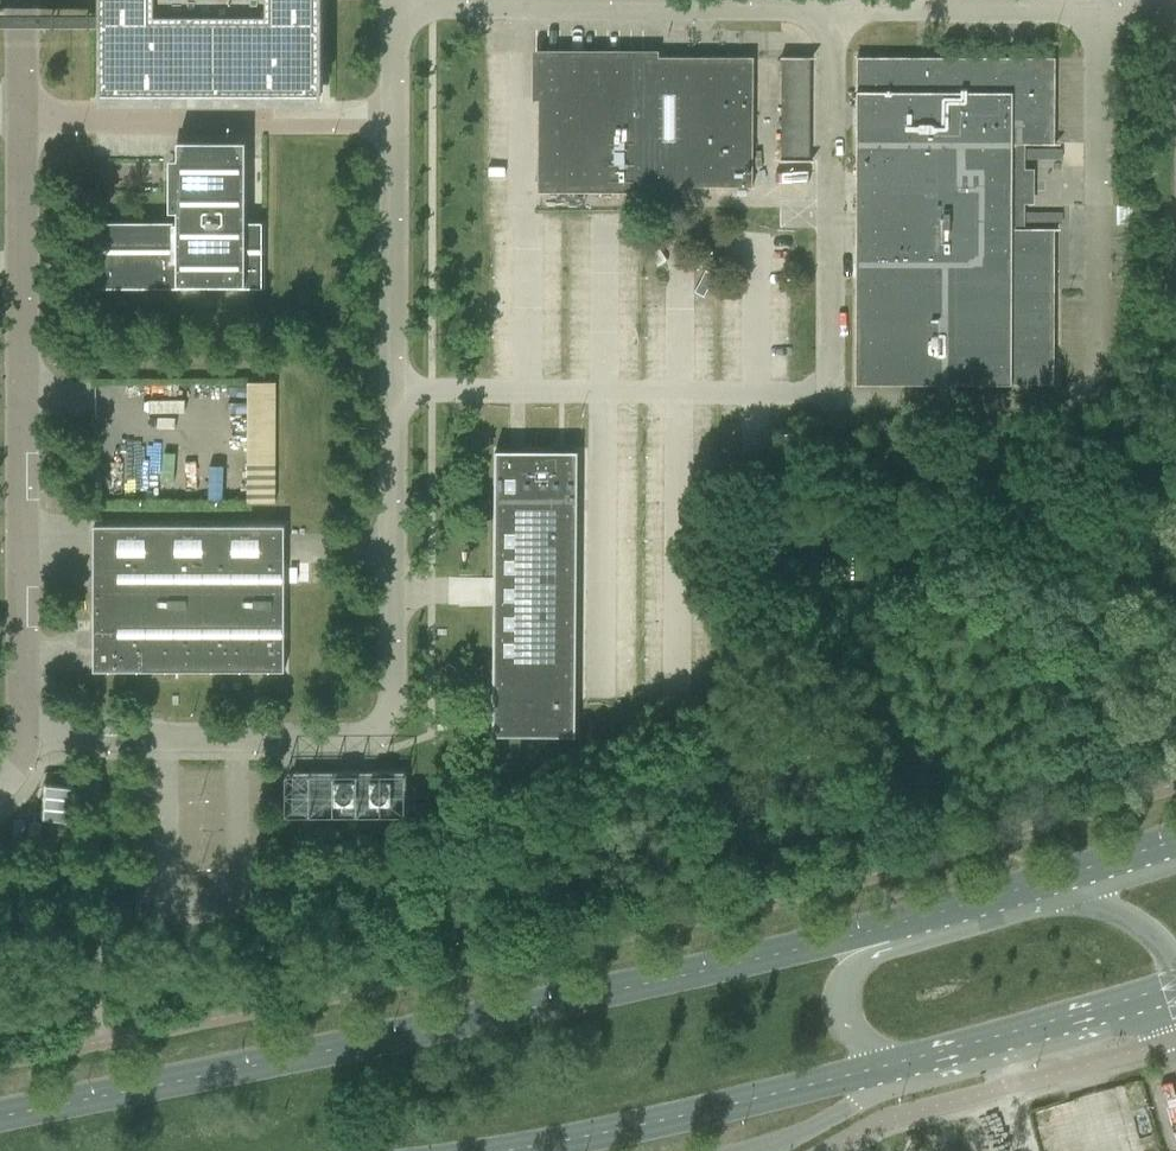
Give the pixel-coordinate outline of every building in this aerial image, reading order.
[(101,13),(101,25),(101,100),(324,100),(324,0),(101,0),(101,13)] [(635,187),(635,186),(753,186),(754,56),(659,56),(659,55),(658,55),(658,56),(539,56),(539,99),(538,99),(538,100),(538,186),(540,186),(540,185),(633,186),(633,187),(635,187)] [(782,160),(810,160),(811,57),(782,57),(782,160)] [(1025,228),(1025,203),(1034,203),(1035,169),(1025,169),(1025,144),(1055,144),(1055,57),(929,57),(926,57),(926,62),(917,62),(917,57),(857,57),(857,109),(852,109),(852,125),(857,125),(857,177),(857,194),(857,205),(857,211),(857,227),(857,262),(857,289),(856,348),(856,365),(856,383),(1054,383),(1054,289),(1049,289),(1049,280),(1054,280),(1055,228),(1025,228)] [(95,222),(95,287),(262,287),(262,222),(261,222),(261,226),(246,226),(246,140),(178,140),(178,210),(178,226),(97,225),(97,221),(95,222)] [(276,380),(246,380),(246,503),(254,503),(276,503),(276,380)] [(494,578),(494,592),(494,605),(494,672),(493,734),(576,734),(576,698),(579,450),(517,450),(496,450),(495,478),(494,578)] [(284,525),(93,526),(93,671),(284,670),(284,548),(284,525)] [(287,771),(287,812),(407,812),(406,771),(371,771),(287,771)]
